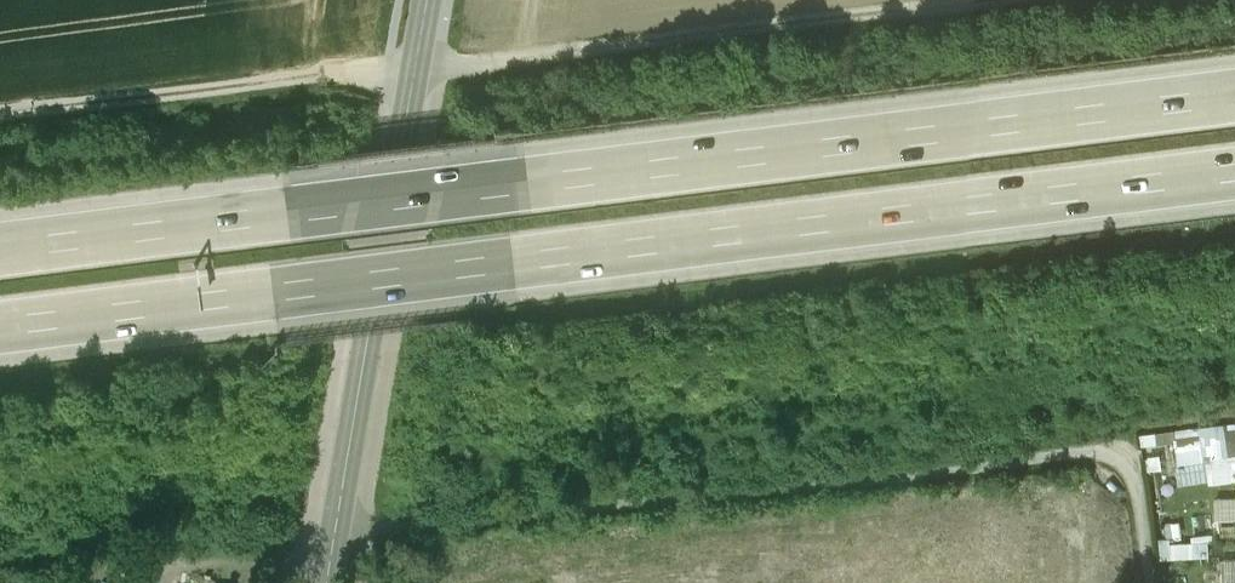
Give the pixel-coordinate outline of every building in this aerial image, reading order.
[(1234,515),(1234,495),(1215,496),(1216,516),(1234,515)]
